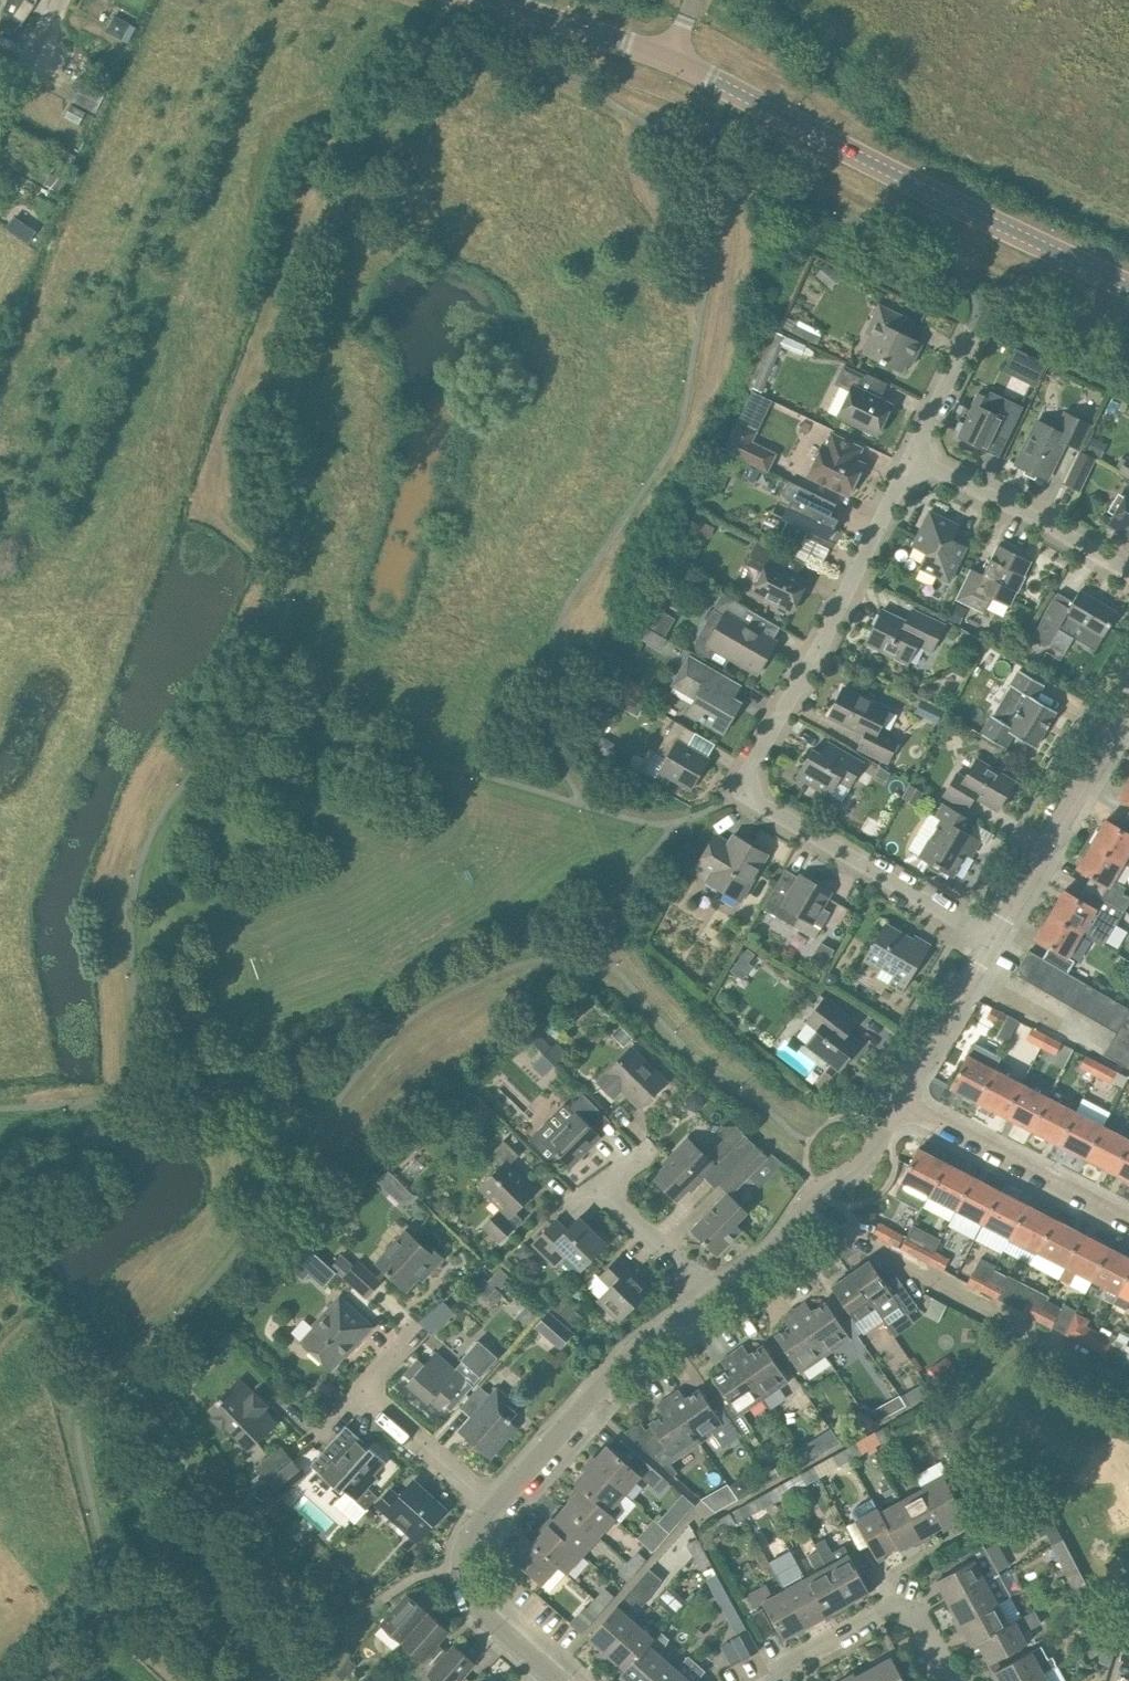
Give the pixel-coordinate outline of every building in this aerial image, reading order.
[(28,0),(8,0),(0,22),(0,29),(19,36),(24,21),(35,5),(28,0)] [(112,14),(105,30),(129,40),(136,25),(112,14)] [(75,102),(95,107),(98,95),(79,90),(75,102)] [(916,321),(880,304),(873,318),(872,319),(878,322),(863,353),(903,372),(906,364),(911,366),(923,342),(909,335),(916,321)] [(823,332),(789,316),(783,328),(817,343),(823,332)] [(1034,380),(1042,363),(1025,355),(1017,371),(1034,380)] [(865,375),(845,366),(844,365),(836,383),(850,390),(838,416),(878,435),(893,404),(859,387),(865,375)] [(985,408),(990,398),(978,392),(973,404),(974,404),(959,436),(989,451),(1005,418),(1013,422),(1026,395),(1014,389),(1013,384),(1010,381),(1005,380),(1001,383),(999,387),(1000,392),(1004,395),(1008,395),(1011,397),(1005,411),(996,406),(994,412),(985,408)] [(775,451),(749,439),(769,397),(750,387),(720,449),(766,471),(775,451)] [(1079,449),(1089,429),(1091,424),(1066,412),(1057,429),(1038,420),(1016,464),(1047,479),(1065,442),(1079,449)] [(862,448),(842,438),(831,433),(826,445),(823,443),(808,475),(849,495),(864,463),(856,460),(862,448)] [(1093,438),(1087,452),(1098,457),(1104,442),(1093,438)] [(1066,484),(1080,491),(1094,458),(1080,452),(1066,484)] [(1128,458),(1120,471),(1128,476),(1128,459),(1128,458)] [(837,503),(789,480),(782,495),(792,500),(777,530),(782,533),(781,534),(802,544),(809,530),(828,539),(837,519),(831,516),(837,503)] [(1108,524),(1125,534),(1128,529),(1128,530),(1128,489),(1108,524)] [(960,525),(953,522),(930,511),(912,546),(926,553),(920,567),(949,581),(967,546),(953,539),(960,525)] [(783,552),(764,542),(757,539),(748,557),(765,566),(753,591),(793,610),(808,581),(777,566),(783,552)] [(972,569),(963,589),(958,598),(984,611),(991,597),(1009,605),(1016,591),(1017,592),(1025,575),(1024,574),(1031,560),(999,545),(992,559),(991,558),(983,574),(972,569)] [(1043,618),(1033,635),(1049,645),(1059,628),(1075,638),(1096,650),(1103,637),(1118,612),(1080,589),(1073,601),(1058,592),(1055,598),(1043,618)] [(778,640),(769,635),(742,620),(749,608),(723,593),(707,620),(708,621),(697,639),(695,642),(695,645),(696,648),(697,651),(699,653),(701,655),(703,656),(706,656),(707,656),(709,656),(710,657),(725,666),(730,658),(758,674),(778,640)] [(945,625),(932,619),(912,609),(906,622),(882,610),(866,641),(909,662),(918,644),(933,651),(945,625)] [(667,638),(648,627),(642,637),(661,648),(667,638)] [(741,686),(721,674),(688,655),(671,686),(694,698),(687,711),(724,732),(740,706),(732,701),(741,686)] [(991,715),(980,733),(1006,748),(1014,735),(1036,747),(1057,711),(1036,698),(1044,684),(1019,669),(1010,685),(1011,685),(992,716),(991,715)] [(889,709),(844,687),(830,717),(866,734),(860,748),(888,761),(898,739),(879,730),(889,709)] [(944,710),(930,703),(924,717),(938,724),(944,710)] [(696,732),(676,721),(675,720),(656,752),(667,758),(659,771),(691,790),(709,758),(688,745),(696,732)] [(865,762),(834,745),(828,741),(821,753),(813,748),(797,776),(830,795),(839,780),(850,787),(865,762)] [(1015,782),(996,771),(976,759),(965,777),(957,772),(943,795),(968,809),(976,796),(999,809),(1015,782)] [(880,767),(875,775),(886,781),(891,773),(880,767)] [(1127,787),(1125,786),(1119,798),(1128,804),(1128,784),(1127,787)] [(942,819),(920,856),(953,875),(975,837),(968,833),(975,821),(944,803),(937,816),(942,819)] [(1094,845),(1124,862),(1128,865),(1128,818),(1127,817),(1120,827),(1106,819),(1099,830),(1101,831),(1094,845)] [(716,834),(705,853),(697,866),(710,874),(707,880),(741,900),(768,854),(734,834),(729,842),(716,834)] [(1085,887),(1125,910),(1128,903),(1128,897),(1123,893),(1126,887),(1113,880),(1124,862),(1094,845),(1086,858),(1084,857),(1077,868),(1091,877),(1085,887)] [(775,887),(763,906),(763,907),(815,938),(821,927),(814,922),(823,908),(832,892),(800,873),(788,895),(775,887)] [(1125,910),(1085,887),(1079,898),(1065,889),(1058,901),(1060,902),(1052,915),(1082,933),(1104,946),(1125,910)] [(823,908),(814,922),(821,927),(830,912),(823,908)] [(1060,968),(1068,972),(1075,960),(1068,957),(1082,933),(1052,915),(1044,928),(1042,927),(1035,939),(1050,947),(1043,958),(1047,961),(1060,968)] [(886,924),(875,943),(866,957),(882,966),(876,977),(901,992),(930,944),(916,936),(914,940),(886,924)] [(1025,979),(1039,956),(1029,950),(1015,973),(1025,979)] [(1043,958),(1039,956),(1025,979),(1034,985),(1047,961),(1043,958)] [(1047,961),(1034,985),(1047,992),(1060,968),(1047,961)] [(1068,972),(1060,968),(1047,992),(1060,999),(1074,975),(1068,972)] [(825,975),(825,980),(827,984),(833,984),(836,981),(836,976),(833,973),(829,973),(825,975)] [(1072,1006),(1085,982),(1074,975),(1060,999),(1072,1006)] [(1083,1013),(1097,989),(1085,982),(1072,1006),(1083,1013)] [(1094,1019),(1108,996),(1097,989),(1083,1013),(1094,1019)] [(1108,996),(1094,1019),(1106,1026),(1120,1002),(1108,996)] [(856,1021),(839,1008),(825,997),(807,1021),(818,1029),(806,1045),(840,1069),(861,1041),(848,1031),(856,1021)] [(1128,1013),(1128,1008),(1120,1002),(1106,1026),(1117,1032),(1128,1013)] [(1019,1020),(992,1007),(987,1018),(1001,1025),(996,1034),(1008,1041),(1019,1020)] [(1117,1032),(1105,1054),(1128,1067),(1128,1065),(1128,1013),(1117,1032)] [(1041,1046),(1047,1035),(1032,1028),(1026,1039),(1041,1046)] [(531,1065),(543,1074),(561,1051),(536,1032),(529,1041),(542,1051),(531,1065)] [(1061,1042),(1047,1035),(1041,1046),(1055,1053),(1061,1042)] [(664,1082),(648,1067),(629,1049),(599,1078),(615,1094),(623,1086),(642,1104),(664,1082)] [(950,1087),(978,1102),(995,1069),(967,1054),(950,1087)] [(1095,1075),(1101,1063),(1086,1056),(1080,1067),(1095,1075)] [(1115,1071),(1101,1063),(1095,1075),(1110,1082),(1115,1071)] [(1022,1083),(995,1069),(978,1102),(1005,1116),(1022,1083)] [(1049,1097),(1022,1083),(1005,1116),(1032,1130),(1049,1097)] [(607,1117),(592,1101),(583,1093),(569,1108),(574,1113),(558,1129),(549,1120),(530,1139),(550,1159),(556,1153),(570,1167),(602,1136),(595,1129),(607,1117)] [(1032,1130),(1059,1144),(1076,1111),(1049,1097),(1032,1130)] [(1103,1125),(1076,1111),(1059,1144),(1086,1158),(1103,1125)] [(1103,1125),(1086,1158),(1113,1172),(1128,1142),(1128,1139),(1103,1125)] [(736,1166),(756,1145),(737,1126),(723,1127),(723,1140),(707,1156),(717,1165),(720,1161),(730,1171),(736,1166)] [(699,1178),(701,1181),(717,1165),(707,1156),(688,1137),(663,1163),(665,1165),(654,1177),(677,1201),(699,1178)] [(520,1155),(504,1139),(490,1154),(501,1164),(479,1187),(500,1208),(483,1226),(500,1243),(523,1219),(516,1212),(538,1191),(511,1164),(520,1155)] [(1113,1172),(1128,1180),(1128,1142),(1113,1172)] [(756,1145),(736,1166),(748,1178),(768,1157),(756,1145)] [(896,1192),(923,1206),(929,1195),(946,1162),(918,1148),(896,1192)] [(973,1176),(946,1162),(929,1195),(956,1209),(973,1176)] [(386,1171),(378,1180),(400,1203),(409,1195),(386,1171)] [(1001,1191),(973,1176),(956,1209),(983,1223),(1001,1191)] [(748,1212),(728,1191),(691,1229),(718,1255),(743,1230),(737,1223),(748,1212)] [(1028,1205),(1001,1191),(983,1223),(1010,1237),(1028,1205)] [(1055,1219),(1028,1205),(1010,1237),(1038,1251),(1055,1219)] [(580,1217),(576,1220),(567,1229),(556,1219),(532,1243),(555,1267),(566,1255),(580,1269),(606,1243),(580,1217)] [(1065,1265),(1082,1233),(1055,1219),(1038,1251),(1065,1265)] [(904,1235),(880,1223),(874,1234),(898,1246),(904,1235)] [(929,1263),(935,1251),(941,1239),(914,1225),(902,1249),(929,1263)] [(432,1253),(420,1242),(406,1230),(376,1262),(406,1290),(424,1270),(428,1274),(444,1256),(436,1249),(432,1253)] [(1109,1247),(1082,1233),(1065,1265),(1059,1278),(1070,1284),(1077,1271),(1092,1279),(1109,1247)] [(299,1277),(306,1270),(321,1284),(333,1271),(303,1243),(284,1264),(299,1277)] [(1109,1247),(1092,1279),(1106,1287),(1101,1297),(1114,1304),(1119,1293),(1128,1275),(1128,1257),(1109,1247)] [(935,1251),(929,1263),(944,1270),(950,1259),(935,1251)] [(619,1255),(604,1271),(592,1283),(603,1293),(598,1299),(620,1321),(651,1289),(634,1273),(632,1275),(627,1271),(631,1267),(619,1255)] [(850,1273),(874,1309),(875,1308),(883,1319),(900,1306),(907,1315),(919,1307),(892,1269),(881,1276),(870,1260),(850,1273)] [(379,1282),(356,1262),(343,1277),(365,1298),(379,1282)] [(512,1278),(501,1268),(489,1281),(500,1291),(512,1278)] [(983,1291),(1010,1305),(1022,1282),(1008,1275),(1007,1277),(994,1270),(990,1279),(989,1279),(983,1291)] [(968,1283),(983,1291),(989,1279),(974,1271),(968,1283)] [(856,1321),(874,1309),(850,1273),(832,1286),(856,1321)] [(1119,1293),(1128,1299),(1128,1275),(1119,1293)] [(1010,1305),(1037,1319),(1047,1301),(1049,1295),(1022,1282),(1010,1305)] [(375,1327),(357,1311),(340,1296),(313,1325),(315,1327),(301,1341),(332,1369),(351,1349),(353,1351),(375,1327)] [(427,1331),(452,1312),(442,1300),(418,1319),(427,1331)] [(794,1310),(825,1356),(851,1338),(826,1301),(812,1310),(806,1301),(794,1310)] [(1065,1333),(1076,1311),(1077,1309),(1064,1303),(1060,1309),(1047,1301),(1037,1319),(1065,1333)] [(528,1304),(516,1317),(525,1325),(537,1311),(528,1304)] [(801,1372),(825,1356),(794,1310),(783,1317),(789,1326),(776,1336),(801,1372)] [(1091,1319),(1076,1311),(1065,1333),(1092,1347),(1098,1335),(1100,1331),(1088,1325),(1091,1319)] [(573,1333),(549,1312),(536,1326),(561,1347),(573,1333)] [(1092,1347),(1107,1355),(1113,1343),(1098,1335),(1092,1347)] [(481,1377),(499,1357),(479,1339),(461,1359),(462,1360),(455,1369),(436,1352),(425,1364),(419,1359),(405,1374),(411,1379),(407,1384),(429,1403),(431,1400),(441,1409),(445,1404),(451,1409),(480,1376),(481,1377)] [(731,1353),(763,1398),(788,1381),(763,1344),(750,1354),(744,1345),(731,1353)] [(763,1398),(731,1353),(721,1360),(727,1370),(713,1379),(723,1393),(717,1397),(743,1434),(752,1427),(742,1413),(763,1398)] [(269,1405),(260,1396),(255,1391),(254,1393),(240,1379),(209,1410),(212,1414),(210,1416),(223,1430),(227,1427),(249,1449),(277,1422),(264,1409),(269,1405)] [(926,1382),(916,1387),(922,1397),(932,1391),(926,1382)] [(472,1417),(465,1425),(461,1430),(490,1457),(517,1427),(510,1421),(512,1420),(510,1418),(519,1409),(520,1410),(521,1409),(497,1387),(490,1395),(480,1386),(461,1407),(472,1417)] [(680,1389),(668,1397),(683,1419),(699,1443),(715,1432),(724,1446),(741,1435),(715,1398),(709,1402),(700,1389),(686,1398),(680,1389)] [(900,1395),(866,1413),(872,1423),(906,1405),(900,1395)] [(628,1430),(625,1431),(644,1447),(676,1475),(679,1472),(670,1460),(674,1457),(675,1459),(699,1443),(683,1419),(668,1397),(657,1405),(663,1414),(649,1423),(655,1430),(648,1435),(640,1423),(629,1431),(628,1430)] [(900,1438),(922,1426),(914,1410),(892,1422),(900,1438)] [(346,1425),(311,1465),(341,1491),(343,1489),(356,1501),(365,1509),(378,1496),(368,1487),(378,1477),(375,1474),(386,1461),(370,1446),(367,1449),(362,1445),(365,1442),(346,1425)] [(881,1443),(893,1437),(888,1426),(875,1432),(881,1443)] [(810,1441),(800,1447),(808,1459),(808,1460),(819,1454),(818,1454),(810,1441)] [(858,1443),(846,1449),(852,1460),(863,1453),(858,1443)] [(909,1443),(901,1447),(906,1457),(915,1453),(909,1443)] [(591,1464),(625,1495),(642,1476),(654,1487),(663,1476),(638,1454),(629,1464),(608,1445),(591,1464)] [(282,1447),(256,1468),(260,1474),(267,1482),(293,1460),(282,1447)] [(814,1466),(820,1477),(852,1460),(846,1449),(814,1466)] [(293,1460),(267,1482),(257,1489),(270,1505),(306,1476),(293,1460)] [(764,1468),(771,1480),(788,1470),(784,1462),(773,1469),(770,1464),(764,1468)] [(625,1495),(591,1464),(575,1482),(581,1488),(609,1513),(625,1495)] [(820,1477),(814,1466),(802,1472),(808,1483),(820,1477)] [(260,1474),(251,1482),(257,1489),(267,1482),(260,1474)] [(945,1477),(923,1489),(943,1526),(965,1514),(945,1477)] [(402,1516),(422,1535),(423,1535),(446,1509),(413,1480),(398,1496),(390,1489),(377,1503),(397,1521),(402,1516)] [(615,1518),(609,1513),(581,1488),(565,1506),(599,1536),(615,1518)] [(773,1489),(762,1495),(768,1506),(779,1500),(773,1489)] [(943,1526),(923,1489),(901,1500),(921,1538),(943,1526)] [(658,1523),(669,1532),(694,1503),(683,1493),(658,1523)] [(768,1506),(762,1495),(749,1502),(755,1513),(768,1506)] [(884,1553),(898,1545),(880,1512),(878,1507),(876,1508),(872,1499),(855,1508),(854,1512),(854,1515),(855,1520),(878,1561),(886,1557),(884,1553)] [(921,1538),(901,1500),(880,1512),(898,1545),(901,1549),(921,1538)] [(599,1536),(565,1506),(549,1525),(583,1555),(599,1536)] [(747,1522),(739,1507),(717,1519),(723,1531),(737,1523),(735,1520),(738,1518),(742,1525),(747,1522)] [(1052,1545),(1064,1539),(1048,1509),(1033,1517),(1042,1535),(1046,1532),(1052,1545)] [(653,1551),(669,1532),(658,1523),(654,1519),(638,1538),(653,1551)] [(583,1555),(549,1525),(533,1543),(558,1566),(567,1573),(583,1555)] [(542,1584),(558,1566),(533,1543),(524,1536),(504,1559),(512,1566),(516,1561),(542,1584)] [(687,1544),(693,1556),(704,1550),(698,1538),(687,1544)] [(815,1543),(819,1551),(848,1603),(875,1588),(870,1579),(865,1582),(845,1545),(833,1552),(825,1538),(815,1543)] [(1052,1545),(1064,1566),(1075,1560),(1064,1539),(1052,1545)] [(937,1580),(948,1601),(1000,1574),(998,1571),(1010,1564),(998,1541),(986,1548),(983,1544),(960,1557),(964,1565),(937,1580)] [(710,1562),(704,1550),(693,1556),(700,1568),(710,1562)] [(628,1562),(636,1569),(646,1558),(637,1551),(628,1562)] [(827,1615),(848,1603),(819,1551),(809,1556),(817,1571),(806,1577),(827,1615)] [(1064,1566),(1075,1589),(1086,1583),(1075,1560),(1064,1566)] [(628,1578),(636,1569),(628,1562),(620,1571),(628,1578)] [(784,1589),(805,1627),(827,1615),(806,1577),(798,1562),(777,1574),(784,1589)] [(713,1566),(704,1571),(707,1578),(716,1572),(713,1566)] [(589,1637),(608,1654),(636,1622),(626,1614),(638,1601),(643,1606),(662,1578),(650,1568),(589,1637)] [(718,1601),(729,1595),(716,1572),(707,1578),(705,1578),(718,1601)] [(1011,1595),(1000,1574),(948,1601),(960,1623),(999,1602),(1011,1595)] [(1100,1609),(1086,1583),(1075,1589),(1072,1590),(1086,1616),(1100,1609)] [(783,1639),(805,1627),(784,1589),(773,1595),(767,1584),(750,1593),(757,1606),(763,1603),(783,1639)] [(606,1588),(596,1599),(605,1606),(615,1596),(606,1588)] [(381,1624),(402,1643),(429,1613),(407,1594),(381,1624)] [(718,1601),(732,1626),(743,1620),(729,1595),(718,1601)] [(582,1633),(605,1606),(596,1599),(587,1609),(585,1607),(571,1623),(582,1633)] [(978,1641),(1010,1623),(999,1602),(960,1623),(972,1644),(978,1641)] [(762,1608),(752,1614),(765,1638),(775,1632),(762,1608)] [(1035,1610),(1010,1623),(978,1641),(990,1663),(1028,1642),(1023,1633),(1042,1623),(1035,1610)] [(424,1679),(428,1675),(444,1656),(435,1648),(449,1631),(429,1613),(402,1643),(423,1660),(414,1671),(424,1679)] [(760,1650),(743,1620),(732,1626),(737,1635),(732,1637),(744,1659),(760,1650)] [(626,1670),(649,1644),(654,1638),(636,1622),(608,1654),(626,1670)] [(1102,1640),(1113,1634),(1106,1622),(1096,1629),(1102,1640)] [(626,1670),(621,1676),(627,1680),(648,1680),(667,1660),(661,1655),(670,1638),(661,1631),(654,1639),(654,1638),(649,1644),(626,1670)] [(1113,1635),(1113,1634),(1102,1640),(1103,1643),(1104,1647),(1104,1650),(1100,1662),(1110,1665),(1115,1651),(1113,1635)] [(461,1680),(476,1663),(454,1645),(444,1656),(428,1675),(435,1680),(461,1680)] [(712,1646),(706,1654),(714,1659),(719,1651),(712,1646)] [(1000,1680),(1027,1680),(1044,1671),(1033,1650),(994,1671),(1000,1680)] [(771,1670),(760,1651),(722,1672),(727,1680),(750,1680),(771,1670)] [(697,1662),(689,1655),(677,1669),(667,1660),(648,1680),(680,1680),(697,1662)] [(877,1680),(905,1680),(892,1657),(870,1668),(877,1680)] [(357,1664),(350,1658),(337,1674),(344,1680),(357,1664)] [(697,1662),(680,1680),(696,1680),(706,1670),(697,1662)] [(1027,1680),(1065,1680),(1056,1665),(1044,1671),(1027,1680)] [(870,1668),(848,1680),(849,1680),(877,1680),(870,1668)]
